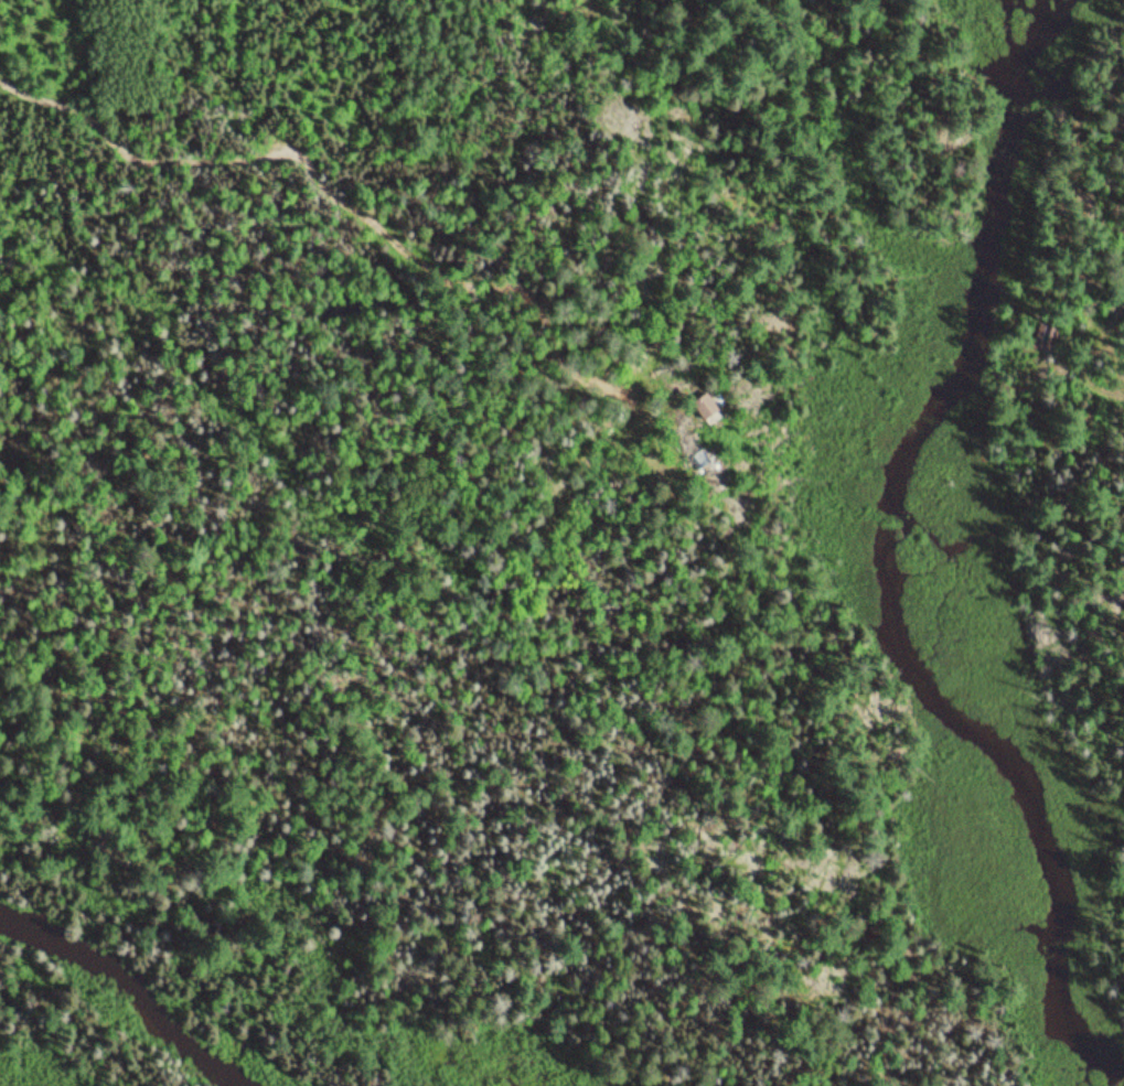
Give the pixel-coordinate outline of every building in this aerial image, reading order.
[(728,410),(715,391),(697,404),(710,423),(728,410)]
